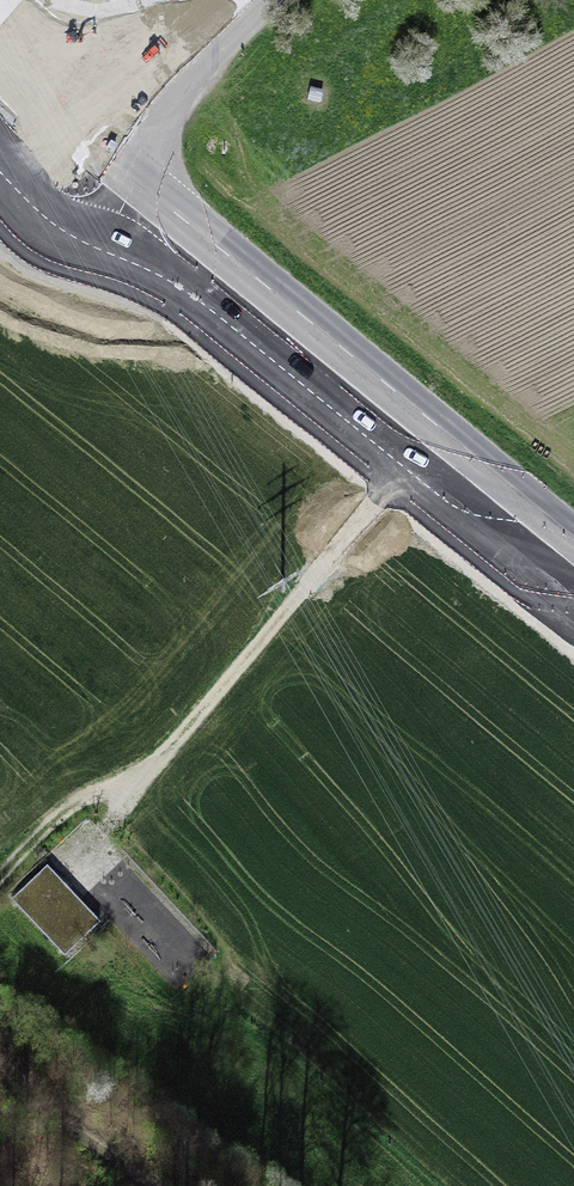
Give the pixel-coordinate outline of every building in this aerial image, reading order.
[(101,920),(47,865),(11,897),(65,955),(101,920)]
